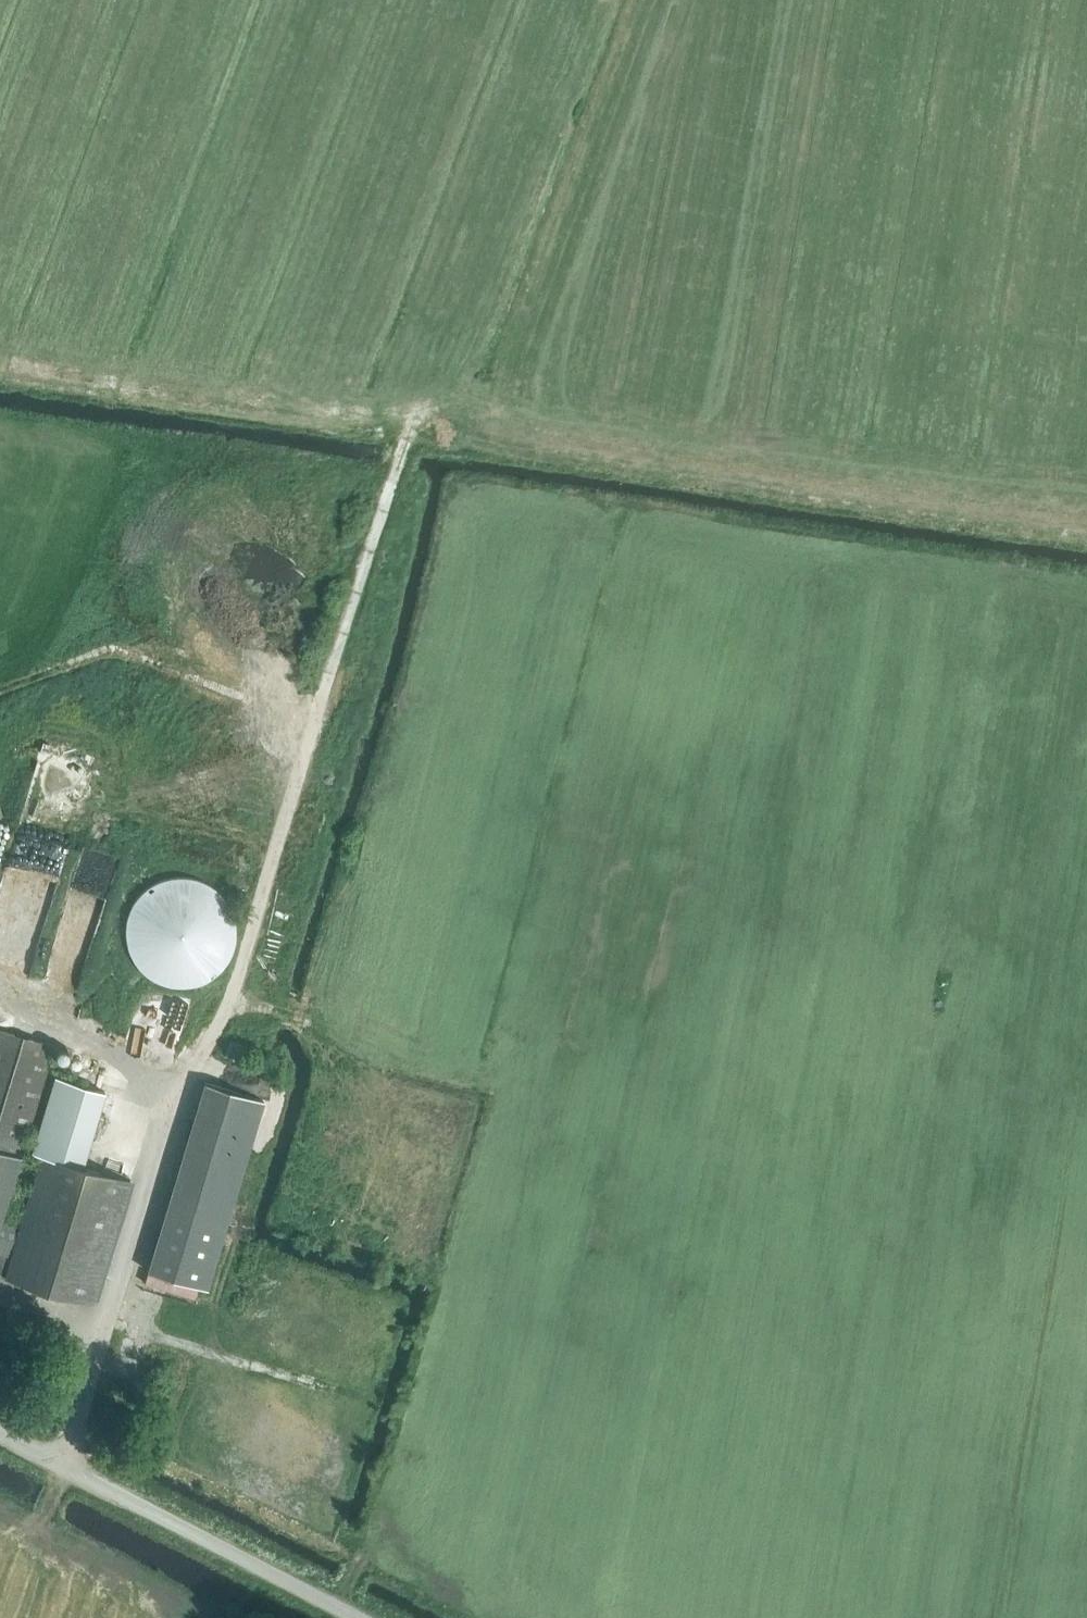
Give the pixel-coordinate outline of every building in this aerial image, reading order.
[(125,923),(125,930),(125,937),(127,944),(129,950),(132,957),(135,962),(140,968),(145,972),(150,976),(156,980),(163,982),(169,984),(176,985),(183,985),(190,984),(196,982),(203,980),(209,976),(214,972),(219,968),(224,962),(227,957),(230,950),(232,944),(234,937),(234,930),(234,923),(232,917),(230,910),(227,904),(224,898),(219,893),(214,888),(209,884),(203,881),(196,878),(190,877),(183,876),(176,876),(169,877),(163,878),(156,881),(150,884),(145,888),(140,893),(135,898),(132,904),(129,910),(127,917),(125,923)] [(5,1273),(5,1275),(94,1302),(130,1181),(83,1167),(41,1154),(20,1226),(1,1220),(52,1044),(0,1029),(0,1272),(5,1273)] [(31,1151),(41,1154),(83,1166),(105,1090),(53,1075),(31,1151)] [(262,1099),(203,1081),(147,1268),(205,1286),(262,1099)]
